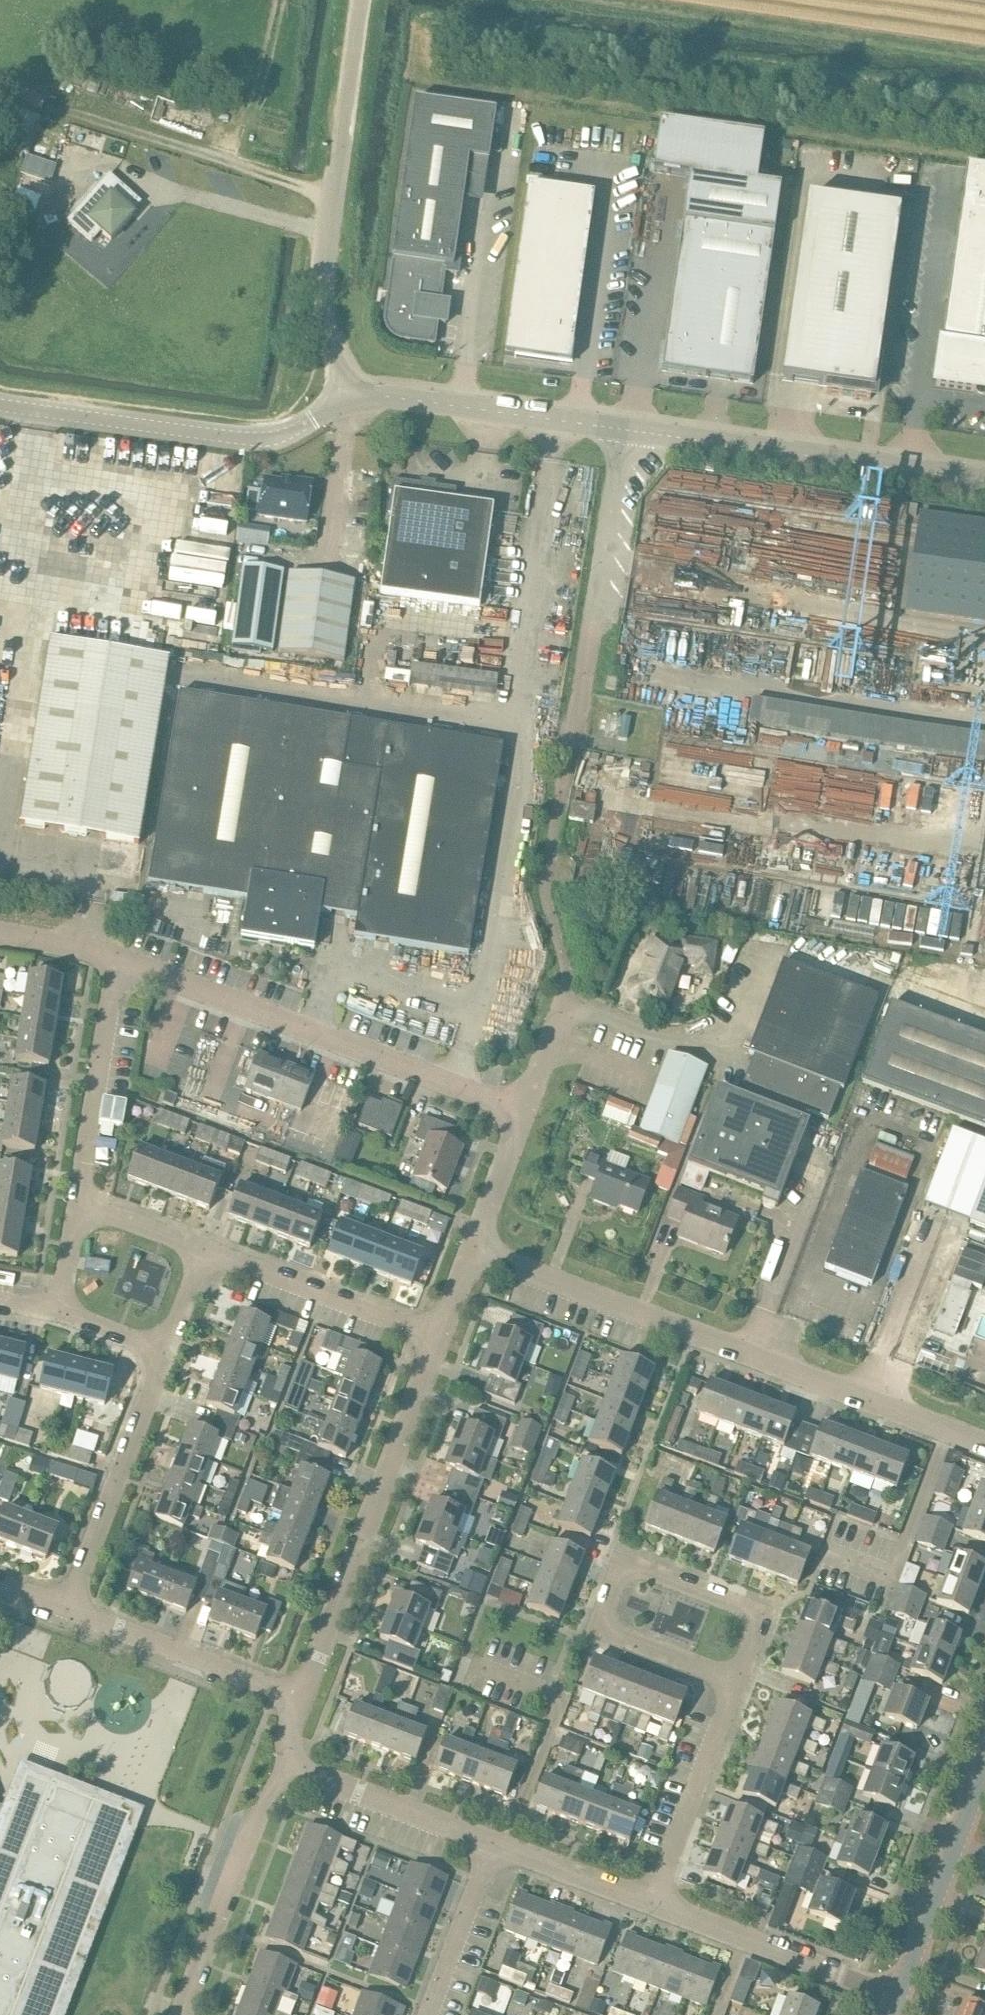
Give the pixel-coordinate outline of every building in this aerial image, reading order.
[(395,338),(402,340),(434,345),(437,323),(446,324),(449,304),(440,303),(445,270),(445,266),(454,268),(469,159),(489,161),(496,112),(415,101),(393,259),(394,259),(385,317),(386,325),(389,332),(395,338)] [(653,172),(690,178),(690,176),(757,186),(759,170),(764,139),(660,124),(653,172)] [(493,137),(491,153),(501,154),(503,138),(493,137)] [(784,141),(782,151),(791,152),(792,143),(784,141)] [(27,158),(22,174),(49,182),(54,166),(48,164),(27,158)] [(936,386),(984,393),(984,170),(967,167),(936,386)] [(690,176),(690,178),(684,223),(775,236),(784,174),(759,170),(757,186),(690,176)] [(529,186),(505,354),(570,363),(594,195),(529,186)] [(90,205),(82,212),(72,223),(92,241),(101,231),(111,241),(134,215),(130,212),(139,201),(131,194),(122,204),(111,195),(104,203),(97,197),(90,205)] [(808,199),(782,380),(827,387),(827,393),(870,400),(876,362),(879,363),(900,213),(808,199)] [(775,236),(684,223),(677,270),(722,277),(768,283),(775,236)] [(708,377),(722,277),(677,270),(662,371),(708,377)] [(722,277),(708,377),(753,384),(768,283),(722,277)] [(265,480),(262,499),(259,516),(306,523),(312,482),(296,480),(295,484),(265,480)] [(393,481),(391,501),(389,514),(392,514),(381,593),(480,607),(494,507),(454,501),(456,490),(393,481)] [(359,501),(357,514),(371,516),(373,504),(359,501)] [(918,533),(906,615),(984,627),(984,523),(921,514),(918,533)] [(254,542),(256,528),(242,526),(240,540),(254,542)] [(242,566),(231,646),(274,652),(285,572),(242,566)] [(344,661),(355,582),(290,573),(279,652),(344,661)] [(115,841),(139,845),(169,660),(51,640),(20,825),(115,841)] [(412,666),(410,687),(497,699),(498,678),(412,666)] [(618,680),(608,678),(606,688),(616,690),(618,680)] [(503,746),(483,743),(180,693),(148,883),(248,900),(241,937),(314,949),(320,912),(357,918),(354,937),(469,955),(503,746)] [(753,701),(749,723),(984,760),(984,736),(753,701)] [(627,736),(631,716),(622,714),(618,736),(627,736)] [(115,841),(114,846),(138,850),(139,845),(115,841)] [(138,915),(134,926),(157,934),(161,923),(138,915)] [(717,944),(684,939),(679,950),(650,939),(647,948),(652,950),(640,981),(634,983),(632,989),(634,995),(640,998),(646,996),(667,1004),(682,964),(697,966),(696,973),(712,975),(717,944)] [(742,1087),(761,1094),(829,1120),(840,1089),(843,1090),(878,998),(783,962),(748,1053),(760,1058),(753,1076),(747,1074),(742,1087)] [(26,996),(60,1001),(63,980),(30,974),(26,996)] [(23,1017),(56,1023),(60,1001),(26,996),(23,1017)] [(891,1005),(862,1081),(984,1127),(984,1040),(891,1005)] [(19,1039),(52,1045),(56,1023),(23,1017),(19,1039)] [(52,1045),(19,1039),(16,1061),(49,1066),(52,1045)] [(245,1090),(246,1090),(301,1111),(315,1075),(292,1067),(291,1068),(265,1059),(266,1057),(259,1054),(245,1090)] [(669,1054),(640,1131),(678,1145),(707,1069),(669,1054)] [(10,1102),(42,1108),(46,1086),(14,1081),(10,1102)] [(575,1084),(571,1096),(578,1099),(584,1096),(587,1089),(575,1084)] [(718,1089),(696,1147),(689,1165),(765,1195),(762,1201),(777,1207),(809,1125),(718,1089)] [(178,1096),(167,1091),(162,1103),(174,1107),(178,1096)] [(611,1098),(608,1105),(603,1119),(632,1129),(639,1108),(611,1098)] [(367,1100),(360,1118),(358,1126),(391,1139),(403,1109),(383,1101),(381,1105),(367,1100)] [(6,1124),(38,1129),(42,1108),(10,1102),(6,1124)] [(175,1116),(160,1110),(155,1123),(170,1129),(175,1116)] [(175,1116),(170,1129),(185,1135),(190,1122),(175,1116)] [(423,1117),(416,1135),(415,1139),(427,1143),(414,1178),(447,1191),(463,1148),(452,1144),(457,1129),(423,1117)] [(3,1146),(15,1148),(35,1151),(38,1129),(6,1124),(3,1146)] [(195,1140),(210,1145),(216,1132),(200,1126),(195,1140)] [(678,1145),(640,1131),(633,1128),(631,1134),(627,1133),(624,1139),(628,1140),(627,1142),(668,1158),(664,1168),(662,1167),(655,1186),(670,1191),(686,1149),(678,1145)] [(951,1130),(923,1206),(984,1229),(984,1143),(951,1130)] [(216,1132),(210,1145),(226,1151),(228,1145),(243,1151),(246,1143),(216,1132)] [(881,1134),(870,1167),(907,1180),(915,1158),(894,1151),(898,1140),(881,1134)] [(127,1179),(148,1187),(160,1155),(139,1147),(127,1179)] [(255,1162),(271,1168),(276,1154),(261,1149),(255,1162)] [(637,1213),(649,1182),(605,1165),(608,1157),(591,1151),(581,1175),(597,1181),(590,1199),(611,1207),(612,1204),(637,1213)] [(276,1154),(271,1168),(286,1174),(291,1160),(276,1154)] [(160,1155),(148,1187),(168,1194),(180,1163),(160,1155)] [(168,1194),(189,1202),(201,1171),(180,1163),(168,1194)] [(201,1171),(189,1202),(209,1210),(221,1178),(211,1175),(214,1168),(203,1164),(201,1171)] [(296,1178),(311,1184),(316,1169),(301,1164),(296,1178)] [(28,1193),(32,1171),(0,1166),(0,1188),(28,1193)] [(316,1169),(311,1184),(327,1189),(332,1175),(316,1169)] [(872,1285),(879,1266),(908,1189),(861,1171),(825,1267),(872,1285)] [(228,1217),(249,1225),(260,1193),(240,1186),(228,1217)] [(356,1200),(371,1205),(377,1192),(361,1186),(356,1200)] [(28,1193),(0,1188),(0,1210),(25,1214),(28,1193)] [(684,1223),(678,1237),(724,1255),(737,1220),(700,1206),(704,1198),(680,1189),(669,1217),(684,1223)] [(392,1198),(377,1192),(371,1205),(386,1211),(392,1198)] [(249,1225),(269,1232),(281,1201),(260,1193),(249,1225)] [(269,1232),(290,1240),(301,1209),(281,1201),(269,1232)] [(396,1215),(411,1221),(417,1208),(402,1202),(396,1215)] [(432,1213),(417,1208),(411,1221),(427,1227),(432,1213)] [(322,1217),(301,1209),(290,1240),(310,1248),(322,1217)] [(25,1214),(0,1210),(0,1232),(21,1236),(25,1214)] [(349,1263),(361,1231),(341,1223),(329,1255),(349,1263)] [(361,1231),(349,1263),(370,1270),(382,1239),(361,1231)] [(21,1236),(0,1232),(0,1255),(17,1258),(21,1236)] [(382,1239),(370,1270),(390,1278),(402,1247),(382,1239)] [(402,1247),(390,1278),(411,1286),(423,1254),(402,1247)] [(953,1278),(981,1288),(984,1279),(984,1280),(984,1258),(964,1250),(953,1278)] [(950,1286),(932,1332),(954,1340),(971,1294),(950,1286)] [(242,1312),(234,1334),(262,1345),(270,1323),(295,1333),(304,1336),(308,1324),(258,1305),(254,1316),(242,1312)] [(489,1351),(522,1364),(530,1343),(537,1346),(544,1327),(513,1315),(513,1316),(516,1317),(509,1334),(497,1330),(489,1351)] [(345,1377),(372,1388),(381,1364),(363,1357),(367,1346),(327,1331),(321,1349),(342,1357),(335,1374),(344,1378),(345,1377)] [(261,1347),(262,1345),(234,1334),(225,1357),(253,1368),(257,1357),(266,1361),(270,1350),(261,1347)] [(0,1362),(0,1379),(17,1383),(26,1350),(4,1344),(0,1362)] [(522,1364),(489,1351),(481,1372),(493,1376),(487,1393),(484,1392),(483,1393),(514,1405),(522,1386),(515,1383),(522,1364)] [(579,1351),(574,1364),(585,1368),(590,1355),(579,1351)] [(49,1356),(41,1388),(62,1394),(70,1361),(49,1356)] [(225,1357),(216,1381),(244,1392),(248,1381),(253,1368),(225,1357)] [(613,1379),(646,1391),(654,1369),(622,1357),(613,1379)] [(92,1367),(70,1361),(62,1394),(83,1399),(92,1367)] [(302,1361),(298,1372),(293,1385),(307,1390),(315,1367),(302,1361)] [(580,1381),(585,1368),(574,1364),(569,1377),(580,1381)] [(282,1366),(278,1378),(286,1381),(291,1369),(282,1366)] [(92,1367),(83,1399),(105,1405),(113,1372),(92,1367)] [(551,1375),(542,1397),(554,1401),(563,1380),(551,1375)] [(687,1375),(683,1385),(698,1392),(702,1382),(687,1375)] [(336,1400),(364,1411),(372,1388),(345,1377),(344,1378),(336,1400)] [(281,1395),(286,1381),(278,1378),(272,1392),(281,1395)] [(646,1391),(613,1379),(605,1400),(638,1412),(646,1391)] [(235,1430),(244,1433),(248,1421),(235,1416),(244,1392),(216,1381),(206,1406),(217,1410),(213,1421),(235,1430)] [(248,1381),(244,1392),(253,1395),(257,1385),(248,1381)] [(719,1423),(732,1390),(709,1382),(697,1414),(719,1423)] [(298,1413),(307,1390),(293,1385),(285,1408),(298,1413)] [(741,1431),(754,1398),(732,1390),(719,1423),(741,1431)] [(271,1392),(267,1402),(278,1406),(281,1396),(271,1392)] [(563,1394),(558,1407),(569,1411),(574,1398),(563,1394)] [(110,1398),(106,1410),(115,1413),(119,1401),(110,1398)] [(754,1398),(741,1431),(762,1439),(774,1406),(754,1398)] [(19,1430),(26,1403),(10,1399),(0,1439),(15,1444),(19,1430)] [(327,1424),(355,1435),(364,1411),(336,1400),(327,1424)] [(638,1412),(605,1400),(597,1421),(630,1434),(638,1412)] [(774,1406),(762,1439),(784,1447),(796,1414),(774,1406)] [(565,1424),(569,1411),(558,1407),(553,1420),(565,1424)] [(674,1407),(667,1429),(675,1431),(683,1410),(674,1407)] [(461,1424),(453,1446),(484,1457),(492,1438),(499,1440),(506,1422),(494,1417),(476,1409),(475,1410),(478,1411),(472,1428),(461,1424)] [(540,1410),(538,1416),(535,1423),(546,1427),(551,1414),(540,1410)] [(190,1425),(181,1449),(209,1460),(218,1437),(231,1442),(235,1430),(213,1421),(209,1432),(190,1425)] [(510,1449),(532,1457),(542,1429),(521,1421),(510,1449)] [(589,1444),(622,1456),(630,1434),(597,1421),(589,1444)] [(271,1443),(276,1445),(300,1454),(323,1463),(327,1451),(346,1458),(355,1435),(327,1424),(318,1448),(290,1437),(275,1432),(271,1443)] [(822,1424),(815,1443),(810,1456),(832,1465),(845,1433),(822,1424)] [(34,1434),(19,1430),(15,1444),(29,1448),(34,1434)] [(661,1444),(688,1454),(693,1440),(675,1433),(674,1438),(665,1435),(661,1444)] [(845,1433),(832,1465),(854,1473),(866,1441),(845,1433)] [(237,1434),(234,1440),(244,1444),(246,1438),(237,1434)] [(51,1454),(70,1460),(74,1447),(55,1441),(51,1454)] [(866,1441),(854,1473),(875,1481),(887,1449),(866,1441)] [(484,1457),(453,1446),(445,1466),(456,1470),(449,1488),(477,1499),(484,1480),(477,1477),(484,1457)] [(710,1451),(697,1446),(693,1457),(706,1462),(710,1451)] [(93,1453),(74,1447),(70,1460),(89,1466),(93,1453)] [(4,1478),(7,1473),(15,1452),(5,1448),(0,1459),(0,1477),(4,1478)] [(172,1473),(200,1483),(209,1460),(181,1449),(172,1473)] [(887,1449),(875,1481),(897,1489),(909,1457),(887,1449)] [(723,1456),(710,1451),(706,1462),(719,1466),(723,1456)] [(956,1471),(962,1456),(949,1451),(933,1493),(953,1500),(963,1473),(956,1471)] [(799,1452),(791,1470),(803,1475),(810,1457),(799,1452)] [(585,1453),(582,1460),(597,1466),(601,1468),(604,1460),(585,1453)] [(292,1491),(321,1502),(330,1478),(319,1473),(323,1463),(300,1454),(295,1466),(300,1468),(292,1491)] [(535,1468),(547,1472),(552,1459),(540,1455),(535,1468)] [(33,1456),(28,1471),(45,1477),(50,1462),(33,1456)] [(574,1482),(607,1495),(615,1473),(601,1468),(597,1466),(582,1460),(574,1482)] [(47,1475),(74,1483),(94,1490),(98,1477),(51,1462),(47,1475)] [(748,1478),(752,1467),(739,1462),(735,1473),(748,1478)] [(775,1466),(767,1487),(780,1491),(788,1470),(775,1466)] [(765,1472),(752,1467),(748,1478),(761,1482),(765,1472)] [(542,1485),(547,1472),(535,1468),(531,1481),(542,1485)] [(649,1468),(645,1476),(655,1480),(658,1472),(649,1468)] [(7,1473),(4,1478),(0,1489),(0,1500),(9,1503),(19,1478),(7,1473)] [(172,1473),(163,1496),(191,1506),(200,1483),(172,1473)] [(704,1510),(691,1545),(714,1554),(727,1519),(713,1514),(718,1501),(719,1501),(727,1481),(717,1477),(710,1496),(709,1496),(704,1510)] [(674,1483),(664,1478),(645,1528),(668,1536),(682,1502),(669,1497),(674,1483)] [(223,1492),(226,1493),(235,1496),(240,1483),(231,1480),(230,1483),(226,1481),(223,1492)] [(242,1499),(251,1502),(262,1506),(269,1488),(249,1481),(242,1499)] [(574,1482),(566,1504),(599,1516),(607,1495),(574,1482)] [(984,1513),(984,1486),(981,1485),(972,1508),(984,1513)] [(743,1497),(756,1502),(760,1490),(748,1486),(743,1497)] [(271,1510),(283,1514),(312,1525),(321,1502),(292,1491),(280,1487),(271,1510)] [(687,1487),(682,1502),(668,1536),(691,1545),(704,1510),(692,1506),(697,1491),(687,1487)] [(432,1501),(424,1522),(455,1535),(462,1515),(470,1518),(477,1499),(449,1488),(443,1505),(432,1501)] [(805,1499),(818,1504),(822,1493),(809,1488),(805,1499)] [(235,1496),(226,1493),(217,1516),(226,1520),(235,1496)] [(496,1506),(498,1507),(513,1512),(518,1500),(501,1493),(496,1506)] [(835,1498),(822,1493),(818,1504),(832,1508),(835,1498)] [(191,1506),(163,1496),(154,1519),(182,1529),(187,1516),(199,1520),(202,1510),(191,1506)] [(246,1516),(251,1502),(242,1499),(237,1512),(246,1516)] [(557,1526),(572,1531),(590,1538),(599,1516),(566,1504),(557,1526)] [(848,1515),(861,1520),(865,1509),(852,1504),(848,1515)] [(498,1507),(491,1524),(482,1545),(499,1551),(507,1530),(513,1512),(498,1507)] [(520,1507),(516,1520),(527,1524),(532,1511),(520,1507)] [(771,1519),(765,1534),(752,1568),(774,1577),(786,1543),(774,1538),(780,1522),(779,1522),(782,1511),(775,1507),(771,1519)] [(972,1508),(963,1533),(984,1542),(984,1513),(972,1508)] [(32,1519),(5,1509),(0,1522),(0,1542),(20,1550),(32,1519)] [(878,1514),(865,1509),(861,1520),(874,1525),(878,1514)] [(729,1559),(752,1568),(765,1534),(752,1529),(758,1514),(747,1510),(729,1559)] [(267,1523),(263,1533),(303,1548),(312,1525),(283,1514),(278,1527),(267,1523)] [(818,1516),(815,1525),(826,1529),(830,1520),(818,1516)] [(925,1516),(920,1528),(948,1539),(953,1526),(925,1516)] [(32,1519),(20,1550),(46,1559),(57,1528),(32,1519)] [(522,1537),(527,1524),(516,1520),(511,1533),(522,1537)] [(417,1564),(436,1571),(448,1575),(454,1557),(447,1555),(450,1547),(464,1552),(468,1540),(454,1535),(455,1535),(424,1522),(416,1543),(427,1547),(420,1564),(417,1563),(417,1564)] [(221,1545),(226,1531),(212,1527),(207,1540),(221,1545)] [(793,1527),(786,1543),(774,1577),(797,1585),(810,1552),(797,1547),(803,1530),(793,1527)] [(944,1552),(948,1539),(920,1528),(915,1541),(944,1552)] [(239,1536),(226,1531),(221,1545),(235,1550),(239,1536)] [(303,1548),(263,1533),(259,1545),(270,1549),(266,1561),(294,1572),(303,1548)] [(576,1577),(584,1555),(551,1542),(543,1564),(576,1577)] [(139,1595),(162,1604),(173,1575),(174,1576),(176,1570),(165,1566),(163,1572),(151,1567),(155,1555),(143,1551),(128,1590),(139,1594),(139,1595)] [(173,1575),(162,1604),(186,1613),(193,1596),(203,1600),(220,1555),(209,1551),(196,1584),(174,1576),(173,1575)] [(221,1556),(220,1555),(203,1600),(215,1605),(208,1621),(232,1630),(242,1602),(246,1590),(237,1586),(232,1598),(220,1593),(230,1569),(218,1565),(221,1556)] [(947,1579),(978,1591),(984,1571),(984,1566),(956,1555),(947,1579)] [(502,1558),(497,1571),(508,1576),(513,1562),(502,1558)] [(261,1562),(256,1574),(273,1580),(277,1568),(261,1562)] [(543,1564),(535,1585),(568,1598),(576,1577),(543,1564)] [(466,1570),(459,1588),(482,1597),(489,1578),(466,1570)] [(498,1600),(508,1576),(497,1571),(487,1596),(498,1600)] [(937,1603),(950,1608),(969,1615),(978,1591),(947,1579),(937,1603)] [(388,1617),(421,1630),(429,1610),(436,1612),(443,1593),(412,1581),(412,1582),(415,1583),(408,1600),(396,1596),(388,1617)] [(535,1585),(530,1599),(527,1608),(559,1620),(568,1598),(535,1585)] [(898,1586),(894,1598),(922,1608),(926,1597),(898,1586)] [(466,1601),(465,1605),(477,1609),(481,1597),(469,1593),(466,1601)] [(917,1620),(922,1608),(894,1598),(889,1610),(917,1620)] [(242,1602),(232,1630),(256,1639),(260,1628),(272,1633),(283,1604),(270,1599),(266,1611),(242,1602)] [(808,1604),(799,1626),(833,1640),(838,1627),(854,1633),(858,1623),(808,1604)] [(383,1658),(382,1659),(413,1671),(420,1653),(414,1650),(421,1630),(388,1617),(380,1638),(392,1642),(386,1659),(383,1658)] [(899,1621),(887,1617),(885,1617),(880,1633),(894,1638),(899,1621)] [(882,1623),(872,1619),(871,1619),(863,1639),(866,1640),(862,1651),(871,1654),(882,1623)] [(920,1648),(952,1660),(961,1636),(929,1624),(920,1648)] [(849,1646),(833,1640),(799,1626),(790,1649),(824,1662),(829,1649),(846,1655),(849,1646)] [(902,1669),(924,1677),(942,1684),(952,1660),(920,1648),(916,1659),(905,1662),(902,1669)] [(840,1668),(824,1662),(790,1649),(781,1672),(815,1685),(820,1672),(836,1678),(840,1668)] [(860,1650),(854,1666),(866,1670),(867,1667),(872,1654),(862,1651),(860,1650)] [(867,1667),(896,1678),(900,1665),(872,1654),(867,1667)] [(600,1717),(606,1702),(618,1667),(595,1659),(583,1692),(596,1697),(590,1713),(600,1717)] [(618,1667),(606,1702),(618,1707),(612,1722),(622,1726),(628,1710),(641,1676),(618,1667)] [(891,1690),(896,1678),(867,1667),(866,1670),(863,1679),(891,1690)] [(443,1670),(439,1680),(448,1683),(452,1673),(443,1670)] [(850,1672),(844,1687),(853,1690),(858,1675),(850,1672)] [(641,1676),(628,1710),(641,1715),(635,1731),(645,1734),(645,1733),(649,1724),(651,1719),(664,1685),(641,1676)] [(664,1685),(651,1719),(663,1724),(658,1739),(667,1742),(686,1693),(664,1685)] [(368,1744),(388,1689),(380,1686),(377,1694),(376,1693),(369,1711),(355,1706),(344,1735),(368,1744)] [(453,1691),(440,1686),(432,1709),(444,1713),(453,1691)] [(368,1744),(392,1753),(409,1707),(400,1703),(393,1720),(379,1715),(389,1689),(388,1689),(368,1744)] [(886,1717),(898,1722),(917,1729),(927,1703),(896,1691),(886,1717)] [(778,1704),(769,1727),(803,1741),(809,1727),(824,1733),(828,1723),(778,1704)] [(419,1710),(409,1707),(392,1753),(416,1762),(427,1733),(412,1728),(419,1710)] [(842,1733),(870,1744),(875,1731),(847,1720),(842,1733)] [(818,1746),(803,1741),(769,1727),(760,1750),(795,1763),(800,1750),(815,1755),(818,1746)] [(445,1740),(441,1750),(434,1769),(458,1778),(469,1749),(476,1732),(466,1728),(459,1746),(445,1740)] [(458,1778),(482,1787),(500,1741),(490,1737),(483,1754),(469,1749),(458,1778)] [(558,1749),(577,1756),(579,1757),(584,1745),(563,1737),(558,1749)] [(500,1741),(482,1787),(506,1796),(517,1767),(502,1761),(509,1744),(500,1741)] [(642,1746),(638,1756),(646,1759),(649,1748),(642,1746)] [(873,1770),(905,1782),(914,1759),(882,1747),(873,1770)] [(810,1769),(795,1763),(760,1750),(752,1771),(786,1785),(791,1772),(806,1778),(810,1769)] [(141,1807),(19,1762),(0,1813),(0,2014),(64,2014),(141,1807)] [(533,1806),(557,1815),(575,1769),(566,1766),(559,1783),(544,1777),(533,1806)] [(630,1768),(628,1773),(630,1777),(635,1779),(639,1777),(641,1772),(639,1767),(634,1766),(630,1768)] [(575,1769),(557,1815),(581,1824),(592,1796),(578,1791),(585,1773),(575,1769)] [(863,1795),(877,1800),(895,1808),(905,1782),(873,1770),(863,1795)] [(801,1791),(786,1785),(752,1771),(743,1795),(777,1808),(782,1794),(798,1800),(801,1791)] [(848,1802),(853,1790),(824,1779),(820,1791),(848,1802)] [(625,1788),(623,1787),(605,1834),(629,1843),(640,1814),(626,1808),(634,1785),(627,1783),(625,1788)] [(581,1824),(605,1834),(623,1787),(613,1784),(606,1801),(592,1796),(581,1824)] [(844,1813),(848,1802),(820,1791),(815,1803),(844,1813)] [(721,1829),(754,1843),(759,1830),(775,1837),(779,1826),(730,1807),(721,1829)] [(793,1813),(791,1820),(803,1824),(807,1813),(800,1810),(793,1813)] [(838,1837),(878,1852),(887,1828),(855,1816),(848,1834),(841,1831),(838,1837)] [(790,1821),(784,1837),(786,1837),(795,1841),(798,1842),(800,1836),(804,1827),(790,1821)] [(334,1867),(333,1868),(346,1873),(348,1867),(336,1861),(340,1849),(353,1854),(356,1844),(344,1840),(344,1839),(308,1826),(303,1841),(307,1844),(303,1856),(334,1867)] [(806,1826),(803,1834),(815,1838),(818,1830),(806,1826)] [(770,1849),(754,1843),(721,1829),(712,1852),(746,1865),(751,1853),(766,1859),(770,1849)] [(837,1865),(850,1870),(869,1877),(878,1852),(838,1837),(835,1845),(843,1848),(837,1865)] [(794,1860),(820,1870),(825,1858),(810,1852),(812,1846),(810,1841),(801,1838),(799,1843),(798,1846),(795,1856),(794,1860)] [(781,1879),(761,1871),(746,1865),(712,1852),(703,1875),(736,1888),(741,1874),(777,1888),(781,1879)] [(376,1853),(371,1865),(386,1871),(391,1859),(376,1853)] [(333,1868),(334,1867),(303,1856),(298,1868),(293,1867),(288,1882),(323,1895),(323,1894),(333,1868)] [(794,1860),(792,1864),(785,1883),(817,1895),(810,1913),(842,1925),(853,1895),(816,1881),(820,1870),(794,1860)] [(411,1865),(401,1892),(437,1906),(437,1905),(433,1904),(437,1893),(441,1893),(447,1878),(411,1865)] [(365,1878),(358,1895),(370,1900),(377,1883),(365,1878)] [(286,1900),(282,1911),(313,1923),(325,1928),(327,1922),(316,1916),(320,1904),(332,1909),(336,1899),(323,1894),(323,1895),(288,1882),(282,1897),(286,1900)] [(518,1891),(504,1930),(527,1939),(541,1902),(526,1897),(527,1894),(518,1891)] [(341,1892),(338,1901),(348,1905),(352,1896),(341,1892)] [(431,1920),(437,1906),(401,1892),(391,1920),(426,1933),(422,1931),(427,1920),(431,1920)] [(556,1908),(541,1902),(527,1939),(550,1948),(565,1909),(557,1905),(556,1908)] [(574,1957),(588,1920),(573,1915),(574,1912),(565,1909),(550,1948),(574,1957)] [(313,1923),(282,1911),(277,1923),(272,1922),(266,1937),(302,1951),(313,1923)] [(361,1917),(352,1914),(347,1927),(356,1930),(361,1917)] [(421,1948),(426,1933),(391,1920),(380,1947),(416,1961),(416,1960),(412,1959),(416,1947),(421,1948)] [(602,1926),(588,1920),(574,1957),(597,1966),(612,1927),(603,1923),(602,1926)] [(326,1943),(335,1946),(339,1935),(329,1932),(326,1943)] [(627,1932),(620,1951),(612,1971),(636,1980),(650,1944),(635,1938),(636,1936),(627,1932)] [(664,1950),(650,1944),(636,1980),(659,1989),(674,1950),(665,1947),(664,1950)] [(410,1975),(416,1961),(380,1947),(370,1975),(405,1988),(406,1987),(402,1986),(406,1975),(410,1975)] [(976,1971),(984,1975),(984,1948),(976,1971)] [(683,1953),(674,1950),(659,1989),(683,1998),(696,1962),(682,1956),(683,1953)] [(255,1982),(285,1994),(296,1965),(260,1952),(260,1954),(255,1968),(259,1971),(255,1982)] [(743,2006),(751,1983),(756,1981),(762,1965),(746,1959),(730,2001),(743,2006)] [(683,1998),(693,2002),(706,2007),(721,1968),(712,1965),(711,1967),(696,1962),(683,1998)] [(518,1963),(514,1972),(511,1982),(523,1987),(525,1981),(531,1984),(531,1983),(536,1984),(539,1976),(534,1975),(536,1970),(518,1963)] [(514,1972),(503,1968),(499,1978),(511,1982),(514,1972)] [(555,1970),(550,1982),(560,1986),(565,1974),(555,1970)] [(761,1970),(759,1987),(775,1988),(777,1972),(761,1970)] [(481,1978),(476,1992),(492,1998),(497,1984),(481,1978)] [(285,1994),(255,1982),(251,1995),(245,1994),(240,2008),(257,2014),(284,2014),(278,2013),(282,2001),(296,2004),(298,1998),(285,1994)] [(545,1996),(557,2000),(561,1990),(549,1985),(545,1996)] [(570,2005),(574,1995),(561,1990),(557,2000),(570,2005)] [(517,1992),(513,2002),(526,2006),(529,1996),(517,1992)] [(405,2009),(363,1993),(355,2014),(402,2014),(405,2009)] [(819,2009),(788,1997),(781,2014),(816,2014),(819,2009)] [(589,2011),(599,2014),(603,2014),(607,2004),(594,1999),(589,2011)] [(542,2001),(539,2010),(549,2013),(552,2004),(542,2001)] [(965,2001),(960,2014),(984,2014),(984,2008),(965,2001)] [(317,2007),(313,2014),(334,2014),(335,2014),(328,2011),(317,2007)]
